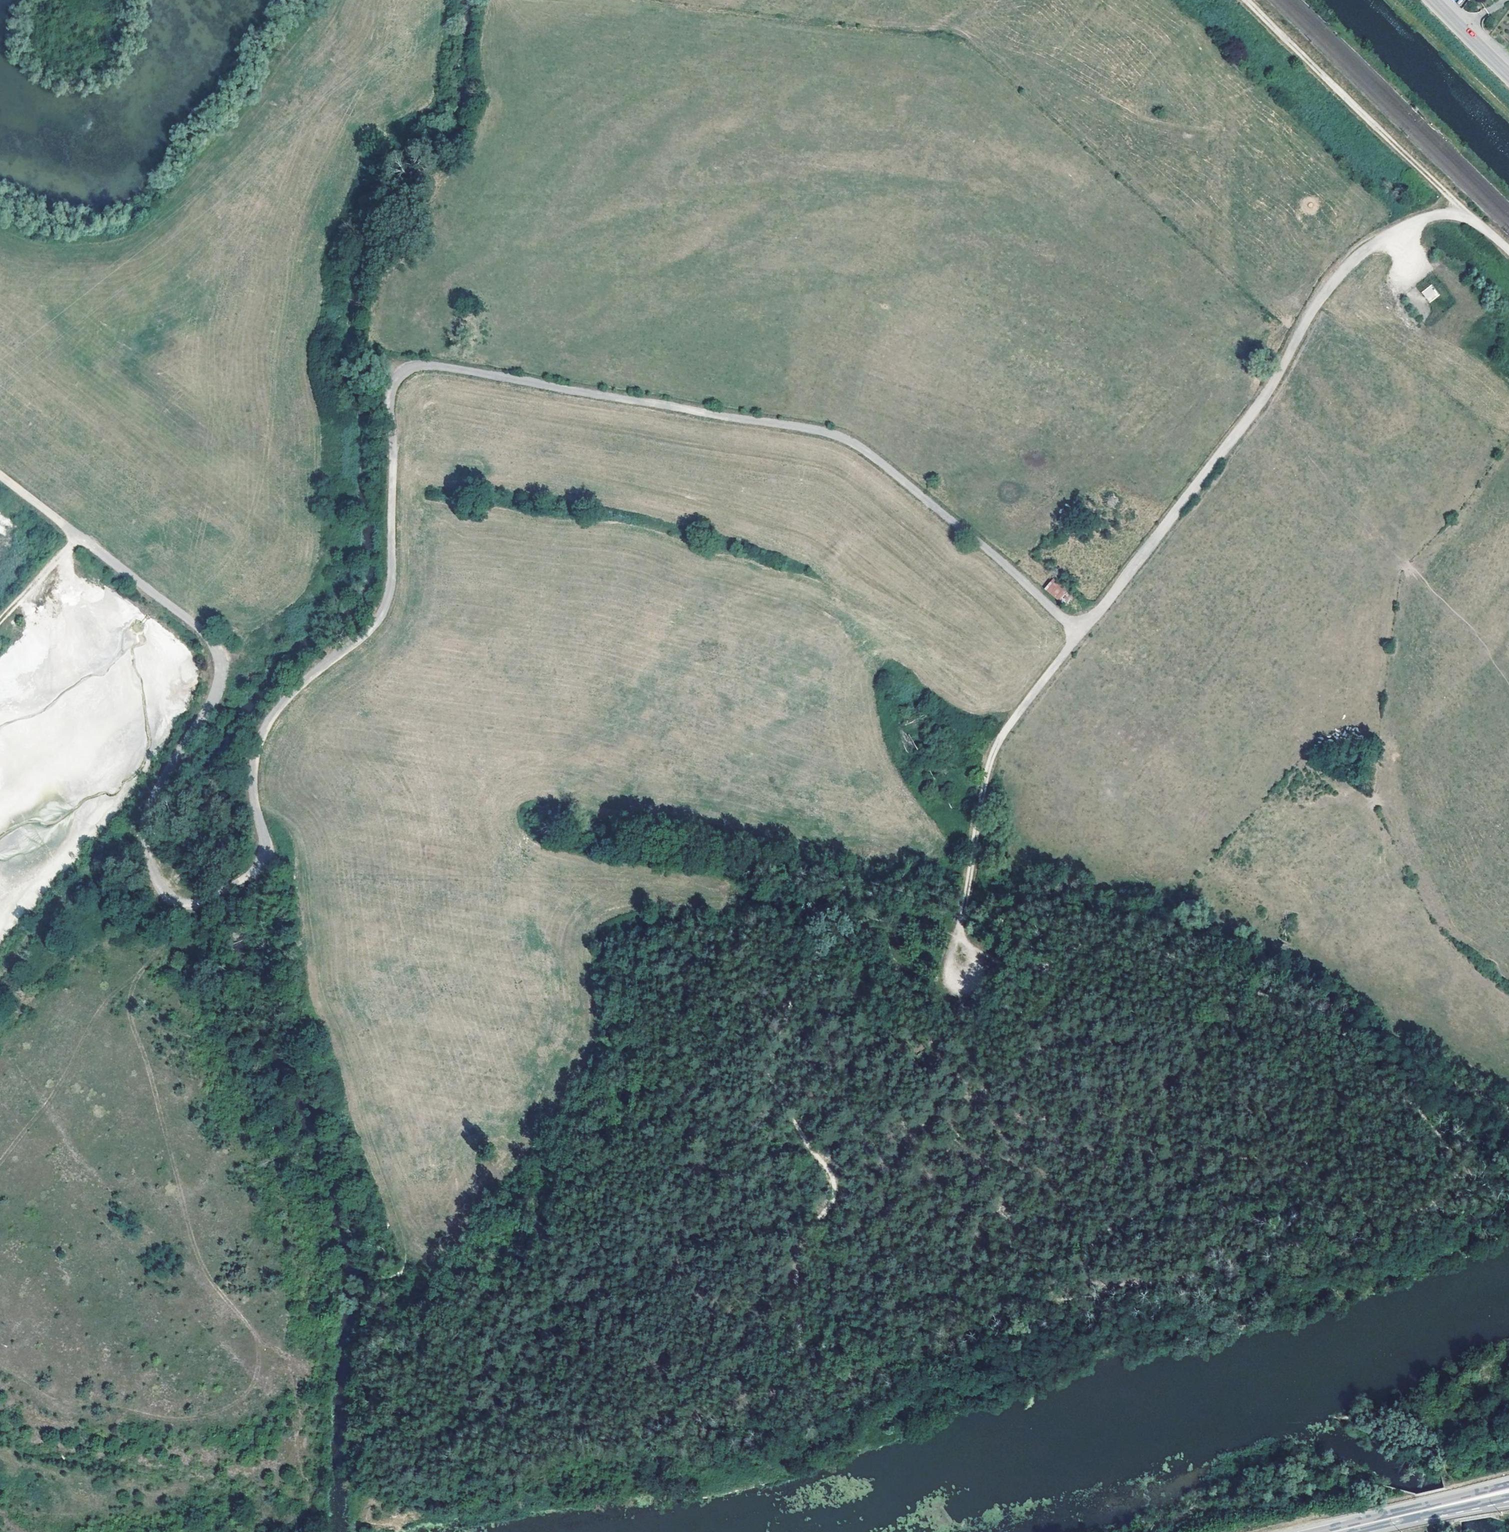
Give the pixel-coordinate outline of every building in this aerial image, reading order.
[(1421,292),(1429,303),(1440,296),(1432,284),(1421,292)] [(1044,588),(1058,601),(1068,591),(1054,577),(1044,588)] [(1473,1385),(1469,1378),(1463,1381),(1466,1388),(1473,1385)]
